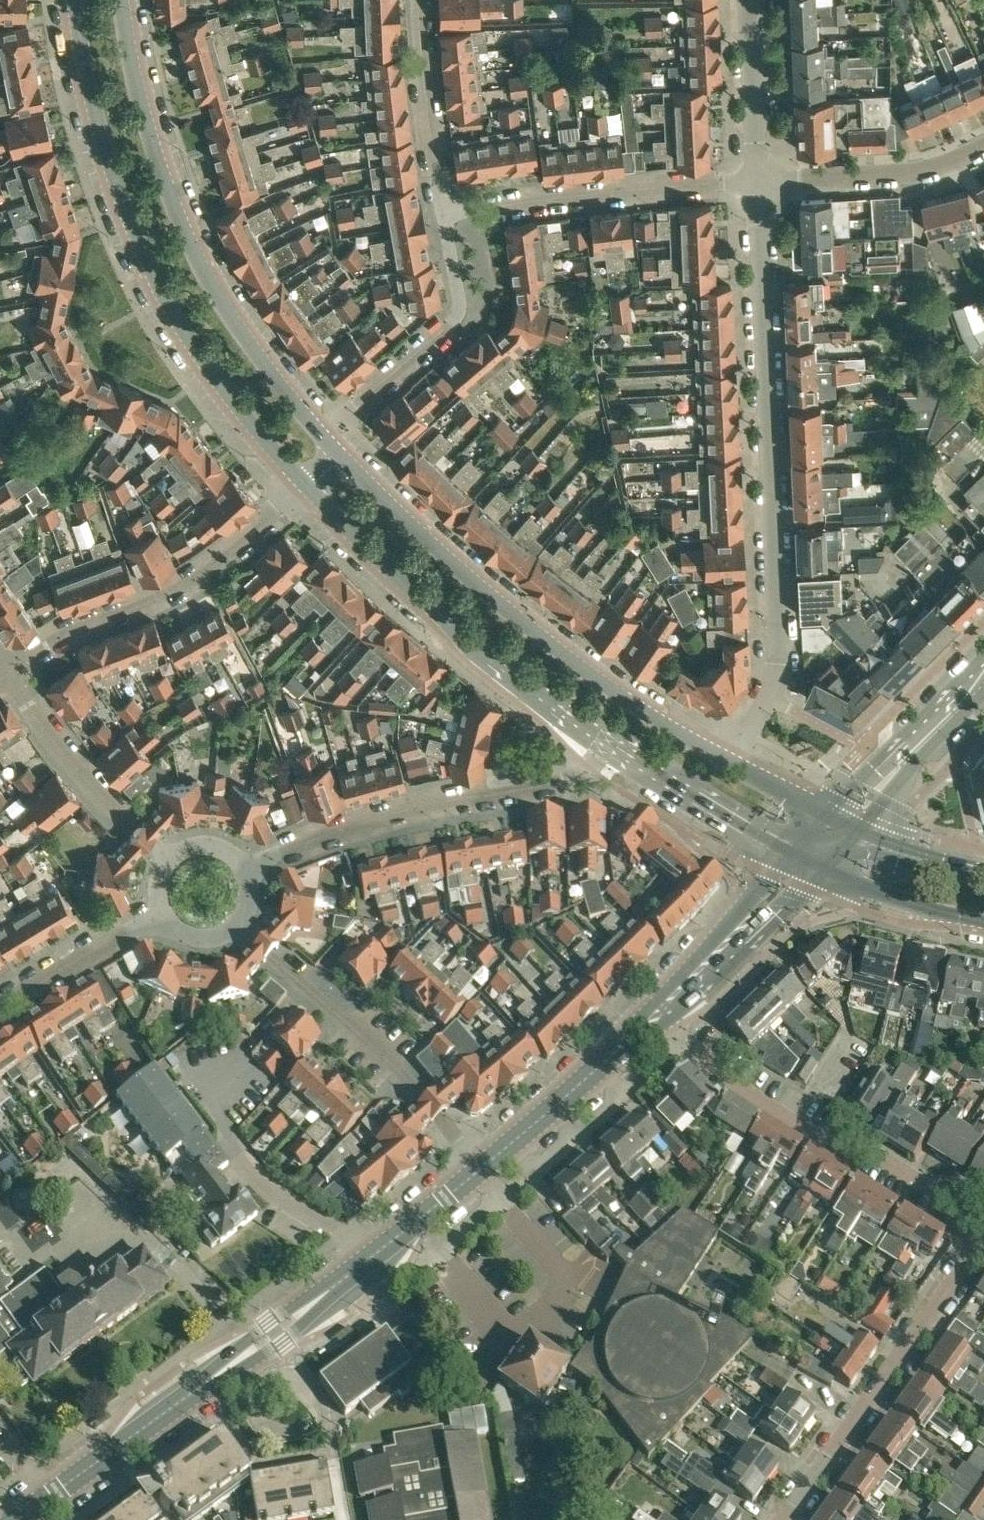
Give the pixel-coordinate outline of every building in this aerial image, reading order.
[(26,0),(0,0),(0,19),(26,19),(26,0)] [(155,14),(184,12),(184,0),(154,0),(155,14)] [(398,9),(397,0),(340,0),(340,3),(351,2),(351,13),(363,12),(398,11),(398,9)] [(793,14),(846,12),(845,2),(816,3),(816,0),(792,0),(793,14)] [(900,13),(912,9),(909,0),(895,0),(900,13)] [(683,23),(687,23),(718,22),(717,1),(679,3),(679,15),(683,15),(683,23)] [(501,13),(501,4),(438,6),(439,25),(479,23),(478,14),(501,13)] [(523,4),(503,4),(503,13),(523,12),(523,4)] [(262,22),(278,17),(275,7),(259,12),(262,22)] [(341,32),(399,29),(398,11),(363,12),(364,23),(341,24),(341,32)] [(846,21),(846,12),(793,14),(794,39),(818,38),(817,23),(846,21)] [(218,14),(207,17),(177,26),(182,44),(234,28),(232,20),(221,24),(218,14)] [(644,16),(644,24),(662,24),(661,15),(644,16)] [(278,17),(262,22),(265,31),(281,26),(278,17)] [(718,41),(718,22),(687,23),(683,23),(683,32),(680,33),(681,43),(688,43),(718,41)] [(662,35),(662,24),(644,24),(645,36),(662,35)] [(30,44),(26,25),(0,30),(0,51),(30,44)] [(286,35),(303,35),(303,25),(286,25),(286,35)] [(484,27),(469,29),(439,31),(441,52),(486,49),(484,27)] [(182,44),(187,62),(228,50),(225,40),(236,37),(234,28),(182,44)] [(354,51),(397,49),(396,32),(399,31),(399,29),(341,32),(342,41),(354,41),(354,51)] [(303,45),(303,35),(286,35),(287,45),(303,45)] [(514,47),(532,45),(531,35),(514,37),(514,47)] [(685,63),(689,63),(719,61),(718,41),(688,43),(681,43),(681,55),(684,55),(685,63)] [(795,43),(796,68),(850,66),(849,55),(837,56),(837,54),(824,54),(824,42),(795,43)] [(0,51),(0,59),(1,59),(3,70),(34,64),(30,44),(0,51)] [(532,45),(514,47),(515,57),(533,55),(532,45)] [(556,60),(571,60),(571,47),(562,47),(562,50),(555,50),(556,60)] [(443,72),(473,69),(482,68),(481,58),(487,58),(486,49),(441,52),(443,72)] [(187,62),(193,81),(222,71),(223,72),(247,65),(266,59),(263,51),(231,60),(228,50),(187,62)] [(974,106),(955,63),(950,50),(941,54),(953,82),(942,86),(954,115),(974,106)] [(367,77),(402,73),(400,53),(364,57),(367,77)] [(872,54),(861,55),(862,65),(873,65),(872,54)] [(955,63),(974,106),(983,102),(983,76),(974,55),(966,58),(955,63)] [(633,66),(651,65),(650,56),(633,56),(633,66)] [(266,59),(247,65),(250,73),(268,67),(266,59)] [(719,61),(689,63),(685,63),(685,72),(682,73),(683,84),(720,82),(719,61)] [(38,84),(34,64),(3,70),(5,81),(0,82),(0,91),(38,84)] [(651,65),(633,66),(634,77),(651,76),(651,65)] [(796,68),(797,93),(826,92),(836,91),(835,75),(847,74),(847,76),(873,75),(873,65),(862,65),(850,66),(796,68)] [(482,68),(473,69),(443,72),(445,92),(481,89),(480,80),(484,80),(482,68)] [(304,81),(321,80),(320,70),(303,71),(304,81)] [(229,93),(223,72),(222,71),(193,81),(197,97),(200,98),(208,96),(211,107),(243,98),(240,90),(229,93)] [(915,80),(922,95),(934,123),(954,115),(942,86),(935,71),(915,80)] [(369,97),(375,96),(405,93),(402,73),(367,77),(369,97)] [(509,86),(526,84),(525,74),(508,76),(509,86)] [(891,110),(891,121),(896,122),(896,143),(896,142),(897,141),(897,140),(913,133),(914,133),(934,123),(922,95),(915,80),(914,78),(905,82),(913,101),(891,110)] [(321,80),(304,81),(304,91),(321,90),(321,80)] [(38,84),(0,91),(0,100),(9,98),(11,109),(42,103),(38,84)] [(526,84),(509,86),(510,96),(527,94),(526,84)] [(552,86),(554,103),(564,101),(562,85),(552,86)] [(554,103),(552,86),(542,87),(544,104),(554,103)] [(650,109),(705,106),(704,87),(663,89),(664,99),(650,100),(650,109)] [(445,92),(446,112),(487,109),(486,98),(482,98),(481,89),(445,92)] [(621,111),(634,109),(631,90),(619,92),(621,111)] [(376,108),(377,116),(407,113),(405,93),(375,96),(369,97),(361,98),(362,110),(376,108)] [(797,99),(799,125),(891,121),(891,110),(891,95),(797,99)] [(242,102),(232,105),(212,111),(215,122),(207,125),(206,127),(211,144),(241,134),(235,116),(246,114),(242,102)] [(508,107),(509,122),(519,122),(518,106),(508,107)] [(705,125),(705,106),(650,109),(651,117),(665,117),(665,127),(705,125)] [(509,122),(508,107),(498,108),(499,123),(509,122)] [(288,122),(305,117),(302,108),(285,112),(288,122)] [(636,128),(634,109),(621,111),(624,130),(636,128)] [(47,128),(43,110),(5,120),(7,129),(0,130),(0,138),(47,128)] [(595,113),(597,129),(598,139),(601,172),(622,170),(635,168),(631,149),(620,151),(618,133),(607,134),(604,111),(595,113)] [(318,114),(319,124),(336,122),(335,112),(318,114)] [(409,133),(407,113),(377,116),(378,128),(364,130),(365,138),(409,133)] [(469,115),(470,127),(482,126),(481,113),(469,115)] [(588,130),(597,129),(595,113),(586,114),(588,130)] [(458,128),(470,127),(469,115),(457,116),(458,128)] [(308,127),(305,117),(288,122),(291,131),(308,127)] [(891,121),(799,125),(800,151),(837,150),(837,149),(851,148),(851,149),(897,147),(896,143),(896,122),(891,121)] [(336,122),(319,124),(320,134),(337,132),(336,122)] [(561,177),(582,175),(578,137),(577,125),(556,127),(558,143),(558,146),(561,177)] [(651,138),(652,147),(706,144),(705,125),(665,127),(665,137),(651,138)] [(510,133),(511,136),(515,166),(536,163),(530,126),(519,127),(520,131),(510,133)] [(47,128),(0,138),(0,148),(10,145),(12,154),(51,144),(47,128)] [(211,144),(216,162),(257,150),(254,140),(265,136),(263,128),(241,134),(211,144)] [(638,148),(636,128),(624,130),(626,149),(634,148),(638,148)] [(515,166),(511,136),(510,133),(503,134),(503,130),(490,132),(495,169),(515,166)] [(495,169),(490,132),(479,134),(480,138),(470,139),(471,142),(476,172),(495,169)] [(476,172),(471,142),(470,139),(463,140),(463,136),(449,138),(451,145),(455,175),(476,172)] [(578,137),(582,175),(601,172),(598,139),(590,139),(589,136),(578,137)] [(381,153),(383,162),(413,157),(410,137),(366,143),(368,155),(381,153)] [(561,177),(558,146),(558,143),(549,144),(548,141),(537,142),(541,179),(561,177)] [(320,152),(317,142),(301,147),(304,157),(320,152)] [(652,155),(666,155),(667,166),(676,165),(707,164),(706,144),(652,147),(652,155)] [(644,148),(638,148),(634,148),(635,167),(644,166),(644,148)] [(216,162),(222,180),(274,165),(271,157),(260,161),(257,150),(216,162)] [(7,179),(9,186),(60,169),(54,151),(13,164),(17,175),(7,179)] [(323,161),(320,152),(304,157),(307,166),(323,161)] [(372,185),(386,182),(416,178),(413,157),(383,162),(369,164),(372,185)] [(325,172),(342,170),(340,160),(324,162),(325,172)] [(222,180),(227,199),(257,190),(267,187),(264,177),(276,174),(274,165),(222,180)] [(37,197),(66,187),(60,169),(9,186),(12,194),(22,191),(26,201),(37,197)] [(342,170),(325,172),(327,182),(343,180),(342,170)] [(362,203),(364,211),(420,200),(419,198),(416,199),(413,182),(372,190),(374,200),(362,203)] [(37,197),(26,201),(29,211),(19,214),(22,223),(30,220),(40,217),(72,205),(66,187),(37,197)] [(970,191),(947,197),(960,246),(969,244),(970,244),(968,233),(979,231),(970,191)] [(275,211),(293,202),(289,194),(271,203),(275,211)] [(878,217),(873,218),(874,236),(885,235),(883,217),(887,211),(886,195),(882,196),(883,210),(878,217)] [(914,233),(912,206),(900,207),(900,195),(886,195),(887,211),(883,217),(885,235),(900,234),(914,233)] [(882,196),(871,196),(873,218),(878,217),(883,210),(882,196)] [(337,217),(354,214),(352,204),(346,205),(344,197),(334,199),(337,217)] [(948,249),(960,246),(947,197),(923,202),(931,234),(943,231),(948,249)] [(805,241),(850,238),(848,198),(832,199),(832,198),(802,200),(803,216),(805,239),(805,241)] [(420,200),(364,211),(366,220),(388,216),(389,226),(423,220),(420,200)] [(297,209),(293,202),(275,211),(279,219),(297,209)] [(656,217),(656,225),(710,223),(709,203),(679,205),(679,207),(668,207),(669,216),(656,217)] [(241,205),(215,218),(224,237),(272,212),(268,204),(247,215),(241,205)] [(54,241),(64,243),(63,246),(65,246),(65,248),(76,250),(77,246),(80,232),(77,223),(78,223),(72,205),(40,217),(30,220),(36,236),(54,230),(55,233),(54,241)] [(628,210),(607,212),(615,266),(623,265),(622,254),(633,253),(628,210)] [(224,237),(233,255),(260,241),(255,231),(276,220),(272,212),(224,237)] [(616,279),(615,266),(607,212),(589,214),(594,258),(605,257),(608,280),(616,279)] [(355,224),(354,214),(337,217),(339,227),(355,224)] [(634,219),(635,227),(654,226),(653,217),(634,219)] [(505,225),(507,243),(561,236),(585,233),(584,225),(548,229),(547,219),(536,221),(505,225)] [(369,240),(371,249),(427,238),(423,220),(389,226),(391,236),(369,240)] [(670,234),(670,243),(711,242),(710,223),(656,225),(657,234),(670,234)] [(655,234),(654,226),(635,227),(637,246),(654,245),(653,235),(655,234)] [(290,239),(294,247),(311,238),(307,230),(290,239)] [(507,243),(510,263),(552,256),(551,246),(586,242),(585,233),(561,236),(507,243)] [(806,266),(812,266),(853,263),(853,271),(902,268),(900,234),(885,235),(874,236),(850,238),(805,241),(806,266)] [(311,238),(294,247),(297,254),(315,245),(311,238)] [(427,241),(427,238),(371,249),(372,257),(394,253),(396,264),(428,258),(424,241),(427,241)] [(913,238),(914,267),(936,266),(927,243),(913,238)] [(54,241),(53,245),(51,254),(34,251),(31,269),(73,277),(76,265),(73,264),(76,250),(65,248),(65,246),(63,246),(64,243),(54,241)] [(242,273),(243,272),(290,248),(286,241),(265,251),(260,241),(233,255),(242,273)] [(658,255),(658,263),(712,261),(711,242),(670,243),(670,254),(658,255)] [(969,244),(960,246),(962,253),(962,256),(965,263),(973,261),(969,244)] [(355,245),(348,251),(358,264),(366,258),(355,245)] [(243,272),(252,290),(280,277),(274,266),(294,256),(290,248),(243,272)] [(358,264),(348,251),(340,257),(351,270),(358,264)] [(642,265),(654,264),(654,254),(642,255),(642,265)] [(512,282),(535,279),(544,278),(544,277),(566,274),(565,265),(553,267),(552,256),(510,263),(512,282)] [(575,275),(587,274),(586,260),(573,261),(575,275)] [(713,280),(712,261),(658,263),(658,273),(671,272),(672,282),(713,280)] [(400,288),(405,287),(435,281),(431,262),(396,269),(400,288)] [(654,264),(642,265),(643,275),(655,275),(654,264)] [(310,273),(315,281),(327,273),(322,266),(310,273)] [(73,277),(31,269),(30,268),(26,287),(44,290),(42,303),(51,305),(52,301),(66,304),(69,290),(71,290),(73,277)] [(334,276),(343,286),(352,278),(343,268),(334,276)] [(829,271),(829,281),(849,280),(848,270),(829,271)] [(268,314),(312,282),(307,275),(288,289),(281,279),(256,297),(268,314)] [(788,310),(817,308),(825,308),(824,280),(811,281),(811,283),(787,285),(788,310)] [(371,285),(373,295),(390,291),(388,281),(371,285)] [(435,281),(405,287),(400,288),(404,308),(409,307),(439,301),(435,281)] [(280,331),(306,312),(315,306),(308,296),(317,289),(312,282),(268,314),(280,331)] [(517,297),(511,312),(541,323),(548,304),(538,301),(535,283),(516,286),(517,297)] [(696,305),(731,303),(730,283),(691,285),(692,299),(696,299),(696,305)] [(390,291),(373,295),(375,305),(392,302),(390,291)] [(628,293),(618,294),(620,313),(630,311),(628,293)] [(339,313),(355,301),(350,294),(334,306),(339,313)] [(620,313),(618,294),(608,295),(610,314),(620,313)] [(646,296),(634,297),(635,311),(647,310),(646,296)] [(962,333),(966,339),(972,348),(983,337),(983,323),(975,299),(953,307),(962,333)] [(66,304),(52,301),(51,305),(42,303),(39,319),(41,322),(30,328),(38,344),(42,342),(69,327),(63,316),(65,307),(66,304)] [(360,308),(355,301),(339,313),(344,320),(360,308)] [(928,301),(928,311),(946,311),(946,301),(928,301)] [(693,325),(732,324),(731,303),(696,305),(692,305),(693,325)] [(312,321),(306,312),(280,331),(291,346),(336,315),(331,308),(312,321)] [(789,335),(808,333),(809,342),(852,340),(851,330),(813,332),(812,319),(817,319),(817,308),(788,310),(789,335)] [(612,320),(612,322),(613,331),(632,330),(630,311),(620,313),(610,314),(611,320),(612,320)] [(534,342),(541,323),(511,312),(506,326),(497,334),(514,354),(531,340),(534,342)] [(380,322),(386,329),(395,321),(389,314),(380,322)] [(291,346),(304,364),(331,344),(324,335),(341,322),(336,315),(291,346)] [(548,327),(564,333),(567,324),(551,317),(548,327)] [(395,321),(386,329),(393,336),(401,329),(395,321)] [(732,324),(693,325),(694,338),(697,338),(698,345),(732,343),(732,324)] [(333,373),(380,331),(374,325),(357,340),(352,333),(321,359),(333,373)] [(26,361),(30,370),(77,344),(69,327),(42,342),(38,344),(31,348),(35,356),(26,361)] [(564,333),(548,327),(544,337),(560,343),(581,358),(586,348),(563,336),(564,333)] [(471,342),(507,383),(514,377),(506,369),(514,362),(487,329),(471,342)] [(385,338),(380,331),(333,373),(345,387),(355,378),(355,379),(364,372),(363,371),(375,360),(369,353),(385,338)] [(664,348),(680,348),(680,337),(663,338),(664,348)] [(973,350),(972,348),(966,339),(960,342),(971,352),(973,350)] [(971,352),(978,360),(983,355),(983,340),(973,350),(971,352)] [(501,389),(507,383),(471,342),(457,354),(486,387),(493,380),(501,389)] [(733,365),(732,343),(698,345),(698,356),(695,356),(695,366),(733,365)] [(33,377),(44,372),(48,381),(56,377),(59,376),(86,362),(77,344),(30,370),(33,377)] [(791,371),(852,369),(866,368),(865,358),(817,360),(816,345),(790,347),(791,371)] [(681,358),(680,348),(664,348),(664,359),(681,358)] [(478,393),(486,387),(457,354),(444,366),(463,390),(463,389),(478,407),(485,401),(478,393)] [(91,371),(86,362),(59,376),(56,377),(65,394),(76,388),(77,391),(91,397),(95,388),(99,390),(105,378),(100,376),(91,371)] [(920,394),(943,393),(952,363),(919,364),(920,394)] [(700,390),(735,389),(734,368),(695,370),(696,382),(699,382),(700,390)] [(852,369),(791,371),(792,397),(823,396),(822,381),(847,380),(847,382),(853,382),(852,369)] [(440,384),(446,390),(453,398),(461,391),(443,370),(435,378),(440,384)] [(103,402),(99,411),(96,419),(113,427),(130,387),(119,382),(118,384),(105,378),(99,390),(95,388),(91,397),(103,402)] [(434,390),(440,384),(435,378),(428,383),(434,390)] [(604,381),(606,395),(618,393),(616,379),(604,381)] [(440,384),(434,390),(439,396),(446,390),(440,384)] [(373,419),(383,432),(431,392),(426,386),(409,400),(402,392),(390,404),(389,403),(381,410),(382,411),(373,419)] [(150,424),(154,412),(149,410),(154,399),(142,394),(143,392),(130,387),(113,427),(130,434),(137,418),(145,421),(150,424)] [(697,411),(736,409),(735,389),(700,390),(700,400),(697,400),(697,411)] [(526,390),(519,396),(530,409),(537,402),(526,390)] [(436,398),(431,392),(383,432),(395,446),(434,414),(427,406),(436,398)] [(897,396),(898,407),(914,407),(915,427),(932,426),(942,396),(943,393),(920,394),(897,396)] [(530,409),(519,396),(511,403),(522,415),(530,409)] [(925,445),(944,465),(958,451),(978,431),(942,396),(932,426),(925,445)] [(154,399),(149,410),(154,412),(150,424),(160,427),(161,429),(153,436),(164,449),(191,427),(180,413),(179,414),(173,407),(159,401),(154,399)] [(626,401),(626,413),(645,412),(645,400),(626,401)] [(453,414),(460,421),(472,409),(465,402),(453,414)] [(611,404),(611,416),(625,417),(625,404),(611,404)] [(71,420),(80,424),(86,408),(77,405),(71,420)] [(793,408),(794,433),(851,430),(850,421),(843,422),(842,410),(822,411),(822,407),(793,408)] [(95,412),(86,408),(80,424),(89,427),(95,412)] [(472,409),(460,421),(467,428),(479,416),(472,409)] [(702,431),(737,429),(736,409),(697,411),(698,423),(701,423),(702,431)] [(486,431),(495,440),(510,425),(501,416),(486,431)] [(74,425),(66,418),(54,432),(61,438),(74,425)] [(510,425),(495,440),(504,448),(518,434),(510,425)] [(180,462),(204,442),(191,427),(164,449),(151,462),(157,469),(165,462),(170,469),(180,462)] [(611,429),(612,439),(629,437),(628,427),(611,429)] [(699,451),(738,449),(737,429),(702,431),(702,440),(698,440),(699,451)] [(794,433),(795,458),(824,456),(824,454),(835,453),(834,440),(848,439),(848,438),(857,437),(864,437),(863,429),(851,430),(794,433)] [(414,439),(391,462),(405,476),(443,437),(437,432),(422,447),(414,439)] [(405,476),(420,490),(442,467),(434,459),(449,443),(443,437),(405,476)] [(629,437),(612,439),(612,449),(630,447),(629,437)] [(204,442),(180,462),(170,469),(177,478),(169,484),(175,491),(216,456),(204,442)] [(0,449),(0,462),(11,454),(5,446),(0,449)] [(528,469),(539,456),(532,449),(520,462),(528,469)] [(106,478),(109,473),(120,460),(110,451),(99,464),(102,466),(98,471),(106,478)] [(958,451),(944,465),(963,484),(972,493),(983,505),(983,478),(958,451)] [(685,476),(739,473),(738,454),(696,456),(697,467),(685,467),(685,476)] [(180,498),(188,492),(194,499),(204,491),(228,471),(216,456),(175,491),(180,498)] [(539,456),(528,469),(535,475),(547,463),(539,456)] [(420,490),(434,504),(472,465),(466,459),(451,475),(442,467),(420,490)] [(128,467),(120,460),(109,473),(117,480),(128,467)] [(797,487),(848,485),(862,484),(861,470),(823,472),(822,461),(795,462),(797,487)] [(434,504),(449,518),(471,495),(463,487),(479,471),(472,465),(434,504)] [(32,511),(48,501),(26,467),(0,483),(0,507),(26,490),(30,497),(24,501),(29,508),(0,528),(0,537),(2,536),(1,534),(18,523),(19,525),(34,515),(32,511)] [(681,477),(680,469),(660,470),(661,478),(681,477)] [(140,471),(130,479),(140,489),(149,481),(140,471)] [(698,494),(740,492),(739,473),(685,476),(685,485),(698,484),(698,494)] [(232,477),(210,497),(203,504),(209,510),(192,526),(198,532),(244,489),(232,477)] [(681,485),(681,477),(661,478),(661,487),(681,485)] [(124,479),(115,484),(123,499),(132,494),(124,479)] [(114,504),(123,499),(115,484),(106,488),(114,504)] [(797,487),(798,512),(828,511),(842,510),(841,493),(848,492),(848,485),(797,487)] [(257,502),(244,489),(198,532),(204,538),(220,523),(227,530),(239,518),(240,520),(248,512),(247,511),(257,502)] [(453,520),(469,534),(504,495),(497,489),(482,505),(473,497),(453,520)] [(156,508),(169,497),(162,490),(150,500),(156,508)] [(536,505),(543,511),(554,499),(547,492),(536,505)] [(687,514),(741,511),(740,492),(698,494),(698,505),(686,505),(687,514)] [(82,496),(87,512),(97,509),(91,493),(82,496)] [(972,493),(964,500),(966,502),(962,506),(980,524),(974,530),(983,540),(983,505),(972,493)] [(483,549),(503,525),(495,517),(510,500),(504,495),(469,534),(467,535),(483,549)] [(77,515),(87,512),(82,496),(72,499),(77,515)] [(175,505),(169,497),(156,508),(162,515),(175,505)] [(554,499),(543,511),(551,518),(562,506),(554,499)] [(983,598),(983,583),(925,522),(905,502),(900,517),(916,534),(897,552),(924,579),(963,618),(983,598)] [(54,505),(45,509),(51,524),(60,520),(54,505)] [(886,518),(885,505),(849,507),(849,520),(886,518)] [(661,517),(681,515),(680,507),(660,509),(661,517)] [(42,528),(51,524),(45,509),(35,512),(42,528)] [(742,532),(741,511),(687,514),(687,523),(699,523),(700,534),(742,532)] [(681,515),(661,517),(662,526),(682,524),(681,515)] [(983,583),(983,548),(968,532),(959,541),(933,515),(925,522),(983,583)] [(176,566),(157,530),(151,518),(143,522),(139,516),(132,519),(159,574),(176,566)] [(498,562),(499,561),(533,521),(527,516),(512,532),(503,525),(483,549),(498,562)] [(144,582),(159,574),(132,519),(125,523),(135,542),(126,546),(144,582)] [(576,537),(585,524),(577,519),(568,531),(576,537)] [(540,527),(533,521),(499,561),(514,574),(533,552),(542,543),(534,535),(540,527)] [(623,541),(635,528),(628,521),(617,535),(623,541)] [(23,531),(19,525),(18,523),(1,534),(2,536),(0,537),(0,546),(23,531)] [(585,524),(576,537),(584,543),(593,530),(585,524)] [(825,527),(798,528),(800,566),(826,565),(826,571),(839,570),(838,548),(826,548),(825,527)] [(635,528),(623,541),(637,553),(647,542),(642,535),(635,528)] [(184,531),(169,539),(173,547),(189,539),(184,531)] [(245,583),(251,590),(297,547),(285,533),(276,542),(274,540),(266,548),(267,549),(255,560),(262,568),(245,583)] [(680,558),(743,555),(742,537),(702,539),(702,548),(680,549),(680,558)] [(122,547),(111,551),(107,539),(99,542),(117,591),(135,585),(127,560),(122,547)] [(189,539),(173,547),(177,555),(193,547),(189,539)] [(95,557),(85,560),(99,597),(117,591),(99,542),(91,545),(95,557)] [(518,579),(532,590),(566,547),(559,542),(552,551),(544,545),(518,579)] [(658,561),(666,555),(658,542),(649,547),(658,561)] [(309,561),(297,547),(251,590),(256,596),(274,581),(279,588),(309,561)] [(566,547),(532,590),(547,602),(574,568),(566,562),(573,553),(566,547)] [(658,561),(649,547),(641,553),(649,566),(658,561)] [(16,583),(24,578),(25,579),(41,568),(39,552),(4,575),(0,569),(0,594),(11,586),(16,583)] [(72,552),(63,555),(81,604),(99,597),(85,560),(76,564),(72,552)] [(296,608),(300,604),(338,566),(323,552),(302,574),(309,582),(290,602),(296,608)] [(885,554),(859,556),(860,571),(878,570),(885,554)] [(62,610),(81,604),(63,555),(56,557),(60,569),(49,573),(53,582),(62,610)] [(658,561),(666,574),(675,569),(666,555),(658,561)] [(693,576),(744,574),(743,555),(680,558),(681,567),(692,567),(693,576)] [(666,574),(658,561),(649,566),(658,580),(666,574)] [(321,612),(330,602),(352,580),(338,566),(300,604),(296,608),(303,615),(307,611),(313,604),(321,612)] [(547,602),(562,614),(596,572),(590,567),(583,575),(574,568),(547,602)] [(596,572),(562,614),(578,626),(604,593),(596,586),(603,577),(596,572)] [(893,687),(927,654),(905,632),(882,609),(878,605),(866,617),(858,608),(862,605),(862,602),(852,602),(852,592),(842,592),(841,572),(800,574),(801,618),(823,616),(826,620),(839,633),(861,655),(893,687)] [(29,585),(25,579),(24,578),(16,583),(21,591),(29,585)] [(707,602),(745,601),(744,579),(706,581),(707,602)] [(905,632),(927,654),(963,618),(924,579),(913,589),(907,583),(905,586),(917,599),(913,603),(906,596),(893,609),(883,599),(879,603),(883,608),(882,609),(905,632)] [(326,636),(329,633),(366,594),(352,580),(330,602),(338,610),(319,630),(326,636)] [(640,583),(635,589),(598,641),(613,651),(636,619),(629,614),(647,588),(640,583)] [(584,631),(598,641),(635,589),(628,584),(615,603),(607,598),(584,631)] [(27,609),(12,587),(11,586),(0,594),(0,627),(27,609)] [(683,605),(692,600),(684,586),(676,590),(683,605)] [(33,594),(36,603),(52,597),(49,588),(33,594)] [(683,605),(676,590),(667,595),(674,609),(683,605)] [(228,609),(239,603),(232,591),(221,596),(228,609)] [(381,608),(366,594),(329,633),(326,636),(332,642),(335,639),(350,623),(360,630),(381,608)] [(36,603),(39,612),(55,606),(52,597),(36,603)] [(692,600),(683,605),(691,619),(700,614),(692,600)] [(746,620),(745,601),(707,602),(708,622),(746,620)] [(691,619),(683,605),(674,609),(682,624),(691,619)] [(279,628),(291,615),(284,607),(271,620),(279,628)] [(230,650),(224,639),(233,634),(220,608),(202,618),(222,655),(230,650)] [(619,655),(633,665),(668,613),(661,608),(648,627),(641,622),(619,655)] [(38,625),(27,609),(0,627),(0,631),(6,640),(12,641),(13,642),(38,625)] [(360,668),(363,664),(399,624),(383,610),(364,633),(373,641),(354,663),(360,668)] [(676,619),(668,613),(633,665),(648,675),(670,643),(663,638),(676,619)] [(243,614),(232,621),(240,632),(250,626),(243,614)] [(298,622),(291,615),(279,628),(270,636),(276,642),(285,633),(285,634),(298,622)] [(202,618),(184,627),(198,653),(208,648),(214,659),(222,655),(202,618)] [(154,619),(135,626),(149,666),(158,662),(154,650),(164,646),(154,619)] [(385,653),(393,660),(413,636),(399,624),(363,664),(360,668),(367,674),(385,653)] [(723,660),(709,668),(727,699),(747,687),(745,685),(748,682),(747,647),(746,624),(707,626),(707,641),(722,641),(723,660)] [(821,625),(802,626),(803,637),(831,636),(821,625)] [(126,660),(135,657),(140,669),(149,666),(135,626),(117,633),(126,660)] [(198,653),(184,627),(166,637),(180,662),(190,657),(196,669),(204,665),(198,653)] [(689,634),(696,646),(704,642),(698,629),(689,634)] [(117,633),(98,640),(111,680),(120,676),(116,664),(126,660),(117,633)] [(839,633),(834,638),(856,660),(861,655),(839,633)] [(687,651),(696,646),(689,634),(680,639),(687,651)] [(391,694),(394,691),(429,650),(413,636),(393,660),(402,668),(384,689),(391,694)] [(833,638),(831,636),(803,637),(803,649),(823,648),(833,638)] [(300,648),(307,655),(319,644),(312,637),(300,648)] [(102,683),(111,680),(98,640),(78,647),(88,674),(97,671),(102,683)] [(326,651),(319,644),(307,655),(314,662),(326,651)] [(429,650),(394,691),(391,694),(397,700),(415,679),(424,687),(444,663),(429,650)] [(875,706),(893,687),(861,655),(856,660),(846,669),(839,662),(836,665),(843,672),(854,683),(847,690),(872,703),(875,706)] [(858,723),(875,706),(872,703),(847,690),(854,683),(843,672),(836,665),(833,662),(818,677),(807,698),(858,723)] [(679,665),(665,686),(701,710),(703,709),(705,712),(727,699),(709,668),(695,676),(679,665)] [(193,672),(198,682),(210,676),(205,666),(193,672)] [(655,678),(662,683),(670,671),(663,666),(655,678)] [(78,667),(63,676),(80,703),(96,693),(78,667)] [(344,687),(355,674),(348,667),(336,680),(344,687)] [(166,673),(157,678),(165,693),(174,688),(166,673)] [(284,684),(297,696),(306,687),(293,674),(284,684)] [(355,674),(344,687),(351,694),(363,681),(355,674)] [(65,714),(80,703),(63,676),(47,687),(65,714)] [(165,693),(157,678),(148,683),(156,698),(165,693)] [(259,678),(247,685),(253,695),(265,689),(259,678)] [(426,694),(434,700),(442,690),(434,684),(426,694)] [(474,687),(474,688),(464,700),(439,694),(437,702),(441,703),(461,708),(461,710),(491,718),(499,708),(474,687)] [(229,690),(220,695),(228,709),(237,704),(229,690)] [(176,704),(182,712),(196,701),(191,694),(176,704)] [(425,711),(434,700),(426,694),(417,705),(425,711)] [(219,714),(228,709),(220,695),(211,700),(219,714)] [(133,696),(125,702),(135,716),(143,710),(133,696)] [(367,709),(382,711),(383,701),(368,700),(367,709)] [(201,709),(196,701),(182,712),(187,719),(201,709)] [(397,702),(383,701),(382,711),(396,712),(397,702)] [(4,746),(19,735),(27,731),(21,723),(22,723),(8,702),(1,707),(0,705),(0,740),(4,746)] [(135,716),(125,702),(117,708),(127,722),(135,716)] [(459,716),(456,729),(486,736),(491,718),(461,710),(461,708),(441,703),(437,702),(435,710),(459,716)] [(321,709),(324,720),(337,716),(334,705),(321,709)] [(290,710),(296,725),(305,722),(300,706),(290,710)] [(287,728),(296,725),(290,710),(281,713),(287,728)] [(376,715),(366,717),(370,734),(380,731),(376,715)] [(361,736),(370,734),(366,717),(357,720),(361,736)] [(104,721),(97,727),(108,739),(115,733),(104,721)] [(96,757),(108,769),(153,729),(148,723),(140,731),(133,724),(96,757)] [(108,739),(97,727),(90,733),(101,745),(108,739)] [(108,769),(120,783),(150,756),(144,749),(159,735),(153,729),(108,769)] [(426,743),(431,744),(451,749),(452,747),(482,755),(486,736),(456,729),(453,741),(429,735),(426,743)] [(400,747),(417,743),(414,734),(398,738),(400,747)] [(4,746),(0,740),(0,756),(3,760),(10,756),(4,746)] [(417,743),(400,747),(402,755),(404,755),(409,778),(423,775),(417,752),(419,752),(417,743)] [(425,751),(429,752),(449,757),(452,774),(484,769),(482,755),(452,747),(451,749),(431,744),(426,743),(425,751)] [(312,747),(304,750),(325,807),(342,801),(328,764),(320,767),(312,747)] [(375,749),(378,762),(385,790),(404,785),(397,757),(388,759),(384,747),(375,749)] [(378,762),(375,749),(355,754),(365,794),(385,790),(378,762)] [(308,813),(325,807),(304,750),(297,753),(304,773),(295,776),(308,813)] [(215,773),(214,784),(225,785),(226,773),(230,774),(232,753),(216,751),(214,772),(215,773)] [(346,799),(365,794),(355,754),(346,756),(350,769),(339,772),(346,799)] [(977,761),(975,770),(983,806),(983,754),(977,761)] [(165,768),(156,758),(155,759),(144,769),(154,779),(165,768)] [(28,766),(20,773),(31,786),(38,780),(28,766)] [(125,787),(134,797),(153,780),(144,769),(125,787)] [(21,823),(68,785),(57,772),(27,796),(32,803),(16,817),(21,823)] [(204,783),(214,784),(215,773),(214,772),(205,772),(204,783)] [(23,792),(31,786),(20,773),(13,779),(23,792)] [(283,795),(295,791),(290,778),(278,782),(283,795)] [(199,781),(180,784),(184,814),(199,811),(212,813),(214,796),(201,795),(199,781)] [(184,814),(180,784),(161,787),(163,802),(150,815),(144,821),(143,822),(143,823),(138,827),(149,839),(162,826),(171,816),(184,814)] [(226,814),(239,820),(250,792),(233,784),(228,798),(214,796),(212,813),(226,814)] [(79,799),(68,785),(21,823),(26,830),(42,817),(48,824),(79,799)] [(272,830),(272,829),(264,812),(268,799),(250,792),(239,820),(252,826),(258,837),(272,830)] [(288,822),(304,816),(295,792),(279,798),(288,822)] [(78,820),(86,828),(96,818),(88,811),(78,820)] [(587,813),(587,874),(588,882),(596,879),(595,874),(595,853),(604,853),(604,833),(604,812),(587,813)] [(626,812),(609,812),(609,842),(611,844),(610,846),(630,862),(632,859),(638,864),(643,859),(677,886),(672,892),(676,895),(687,885),(686,885),(688,882),(684,879),(694,866),(654,833),(657,828),(638,813),(633,818),(626,812)] [(561,813),(544,814),(547,875),(555,875),(554,853),(564,853),(561,813)] [(579,874),(587,874),(587,813),(569,813),(569,853),(579,853),(579,874)] [(539,876),(547,875),(544,814),(526,815),(528,855),(537,854),(539,876)] [(130,836),(126,841),(113,854),(99,852),(96,871),(127,876),(129,860),(143,845),(149,839),(138,827),(132,834),(130,836)] [(3,837),(0,839),(0,852),(9,845),(3,837)] [(521,837),(501,840),(505,869),(508,881),(516,880),(514,867),(526,865),(521,837)] [(482,844),(486,872),(497,870),(499,883),(508,881),(505,869),(501,840),(482,844)] [(482,844),(462,847),(466,875),(469,887),(477,886),(475,874),(486,872),(482,844)] [(466,875),(462,847),(442,850),(446,878),(458,876),(460,889),(469,887),(466,875)] [(435,851),(416,856),(427,899),(436,896),(432,882),(442,879),(435,851)] [(16,857),(25,871),(33,866),(24,852),(16,857)] [(427,899),(416,856),(396,861),(404,889),(415,886),(418,901),(427,899)] [(16,877),(25,871),(16,857),(7,862),(16,877)] [(396,861),(377,866),(384,894),(388,908),(396,906),(393,892),(404,889),(396,861)] [(687,885),(676,895),(654,918),(646,926),(663,944),(695,912),(722,882),(701,865),(698,869),(694,866),(684,879),(688,882),(686,885),(687,885)] [(388,908),(384,894),(377,866),(357,871),(364,899),(376,896),(380,910),(388,908)] [(108,893),(115,909),(130,902),(124,890),(127,876),(96,871),(93,890),(108,893)] [(302,890),(294,873),(280,880),(285,892),(283,906),(314,911),(317,892),(302,890)] [(49,893),(39,877),(37,874),(30,878),(57,924),(75,914),(59,887),(49,893)] [(350,876),(343,878),(345,889),(353,888),(350,876)] [(20,898),(25,907),(41,933),(57,924),(30,878),(23,882),(29,892),(20,898)] [(596,879),(588,882),(593,899),(601,896),(596,879)] [(585,901),(593,899),(588,882),(580,884),(585,901)] [(626,912),(635,903),(615,883),(606,892),(626,912)] [(7,897),(5,894),(0,896),(0,902),(24,943),(41,933),(25,907),(16,912),(7,897)] [(559,896),(549,897),(549,914),(552,913),(560,913),(559,896)] [(601,896),(593,899),(597,915),(605,913),(601,896)] [(549,897),(539,898),(540,910),(540,914),(549,914),(549,897)] [(421,912),(438,907),(435,898),(419,902),(421,912)] [(589,917),(597,915),(593,899),(585,901),(589,917)] [(0,902),(0,918),(2,921),(0,922),(0,939),(8,952),(24,943),(0,902)] [(631,911),(637,918),(645,909),(639,903),(631,911)] [(480,904),(471,905),(475,925),(483,924),(480,904)] [(467,927),(475,925),(471,905),(463,906),(467,927)] [(83,912),(87,920),(99,914),(95,906),(83,912)] [(266,936),(259,944),(270,955),(276,949),(278,947),(280,944),(283,941),(296,928),(311,931),(314,911),(283,906),(281,922),(272,931),(269,933),(266,936)] [(395,907),(388,909),(391,921),(399,920),(395,907)] [(441,917),(438,907),(421,912),(424,921),(441,917)] [(391,921),(388,909),(380,911),(384,923),(391,921)] [(645,909),(637,918),(646,926),(654,918),(645,909)] [(523,911),(512,912),(515,929),(525,928),(523,911)] [(505,931),(515,929),(512,912),(502,914),(505,931)] [(658,946),(655,942),(636,923),(629,930),(614,915),(607,921),(646,962),(648,960),(646,958),(658,946)] [(335,917),(333,929),(345,931),(354,920),(335,917)] [(362,930),(380,946),(391,934),(384,927),(381,930),(371,921),(362,930)] [(562,928),(574,941),(581,934),(570,921),(562,928)] [(633,975),(646,962),(607,921),(601,927),(616,942),(608,949),(633,975)] [(440,932),(448,939),(456,930),(448,923),(440,932)] [(574,941),(562,928),(554,935),(566,948),(574,941)] [(456,930),(448,939),(455,945),(463,937),(456,930)] [(391,934),(380,946),(387,953),(399,941),(391,934)] [(523,937),(516,944),(528,956),(535,949),(523,937)] [(339,964),(352,976),(374,952),(361,939),(358,943),(356,942),(347,952),(349,953),(339,964)] [(855,975),(859,961),(862,949),(849,946),(846,954),(839,952),(838,953),(824,939),(823,940),(824,940),(823,941),(817,939),(814,942),(816,948),(813,950),(811,949),(803,957),(804,959),(802,962),(801,961),(800,962),(801,962),(792,971),(800,979),(810,988),(826,972),(832,978),(853,984),(855,975)] [(619,988),(633,975),(608,949),(601,957),(586,941),(580,947),(619,988)] [(470,955),(478,962),(490,949),(482,942),(470,955)] [(265,960),(270,955),(259,944),(252,951),(250,953),(247,956),(239,966),(225,968),(230,998),(248,995),(246,982),(259,966),(262,964),(263,962),(264,962),(265,961),(265,960)] [(521,963),(528,956),(516,944),(509,951),(521,963)] [(139,983),(157,991),(170,962),(157,956),(151,945),(137,952),(145,970),(139,983)] [(399,988),(400,989),(436,950),(430,945),(418,958),(410,951),(389,974),(401,985),(399,988)] [(853,984),(852,990),(877,996),(874,1010),(886,1013),(893,989),(894,987),(899,966),(902,954),(897,953),(896,955),(891,954),(892,952),(886,950),(887,948),(876,945),(876,947),(872,946),(871,950),(869,957),(868,961),(863,978),(855,975),(853,984)] [(936,1027),(938,1019),(941,1005),(942,999),(938,998),(942,978),(943,976),(941,976),(942,971),(943,971),(943,970),(942,970),(944,962),(943,961),(943,959),(931,956),(931,954),(931,952),(930,950),(929,948),(928,947),(926,946),(924,945),(922,945),(920,945),(918,946),(916,948),(915,949),(914,951),(912,959),(914,960),(907,988),(924,992),(923,994),(928,996),(921,1024),(936,1027)] [(619,988),(580,947),(574,953),(589,968),(580,976),(599,995),(603,1000),(615,987),(618,990),(619,988)] [(490,949),(478,962),(486,969),(497,956),(490,949)] [(442,956),(436,950),(400,989),(414,1002),(437,977),(430,970),(442,956)] [(352,976),(365,988),(375,978),(377,979),(386,969),(384,968),(388,964),(374,952),(352,976)] [(184,968),(170,962),(157,991),(175,998),(182,984),(195,986),(197,969),(184,968)] [(965,1023),(969,1004),(978,966),(966,963),(966,966),(954,963),(950,983),(945,1006),(941,1005),(938,1019),(951,1022),(951,1020),(965,1023)] [(978,966),(969,1004),(982,1006),(980,1015),(982,1016),(979,1028),(983,1029),(983,967),(978,966)] [(210,970),(197,969),(195,986),(208,987),(211,1001),(230,998),(225,968),(210,970)] [(444,969),(437,977),(414,1002),(428,1014),(464,976),(458,971),(453,977),(444,969)] [(73,988),(71,989),(99,1034),(106,1030),(115,1025),(105,1007),(118,1001),(100,972),(88,979),(90,982),(75,991),(73,988)] [(503,972),(496,979),(508,990),(515,983),(503,972)] [(765,990),(800,1026),(810,1036),(816,1030),(806,1019),(797,1009),(794,1011),(791,1008),(805,994),(784,972),(765,990)] [(572,975),(565,982),(558,975),(551,981),(587,1017),(600,1004),(572,975)] [(464,976),(428,1014),(429,1016),(431,1013),(444,1025),(465,1003),(457,996),(470,982),(464,976)] [(501,998),(508,990),(496,979),(489,986),(501,998)] [(272,980),(271,981),(262,992),(277,1006),(288,994),(272,980)] [(573,1031),(587,1017),(551,981),(546,987),(552,994),(545,1002),(552,1009),(573,1031)] [(117,990),(124,1002),(134,996),(127,984),(117,990)] [(101,1038),(99,1034),(71,989),(56,999),(74,1028),(82,1023),(94,1042),(101,1038)] [(904,992),(893,989),(886,1013),(897,1016),(904,992)] [(765,990),(747,1008),(768,1029),(783,1015),(787,1019),(785,1022),(794,1032),(811,1051),(817,1042),(810,1036),(800,1026),(765,990)] [(79,1037),(74,1028),(56,999),(39,1009),(70,1058),(76,1054),(70,1043),(79,1037)] [(468,1007),(476,1015),(483,1008),(475,1000),(468,1007)] [(524,1008),(560,1044),(573,1031),(552,1009),(545,1016),(530,1001),(524,1008)] [(191,1019),(192,1003),(182,1002),(180,1018),(191,1019)] [(202,1003),(192,1003),(191,1019),(201,1020),(202,1003)] [(469,1023),(476,1015),(468,1007),(461,1015),(469,1023)] [(518,1028),(546,1058),(560,1044),(524,1008),(519,1013),(526,1020),(518,1028)] [(785,1046),(768,1029),(747,1008),(729,1025),(750,1047),(751,1046),(763,1052),(759,1058),(787,1076),(791,1075),(799,1061),(785,1046)] [(38,1010),(40,1014),(25,1023),(41,1049),(51,1042),(63,1062),(70,1058),(39,1009),(38,1010)] [(271,1038),(284,1050),(306,1025),(293,1013),(283,1023),(282,1022),(273,1032),(275,1034),(271,1038)] [(245,1017),(232,1018),(233,1030),(247,1029),(245,1017)] [(477,1115),(511,1087),(489,1060),(481,1051),(456,1021),(434,1044),(432,1047),(416,1060),(440,1089),(437,1092),(434,1095),(426,1101),(439,1116),(445,1111),(447,1110),(450,1107),(453,1105),(462,1097),(467,1103),(466,1109),(470,1114),(477,1115)] [(319,1037),(306,1025),(284,1050),(297,1061),(300,1058),(302,1060),(311,1050),(309,1048),(319,1037)] [(4,1038),(32,1078),(35,1082),(42,1077),(28,1058),(37,1052),(19,1027),(4,1038)] [(490,1033),(523,1071),(537,1059),(517,1035),(509,1042),(496,1027),(490,1033)] [(526,1075),(523,1071),(490,1033),(485,1038),(490,1044),(481,1051),(489,1060),(511,1087),(526,1075)] [(7,1075),(12,1083),(21,1076),(29,1086),(35,1082),(32,1078),(4,1038),(0,1041),(0,1066),(7,1075)] [(257,1063),(264,1069),(265,1068),(276,1057),(269,1050),(257,1063)] [(960,1051),(957,1062),(966,1064),(969,1053),(960,1051)] [(284,1064),(276,1057),(265,1068),(274,1075),(284,1064)] [(807,1057),(794,1077),(805,1084),(818,1064),(817,1064),(807,1057)] [(948,1068),(929,1057),(923,1067),(941,1079),(948,1068)] [(278,1109),(283,1114),(286,1111),(322,1073),(320,1071),(319,1073),(307,1062),(286,1085),(293,1092),(278,1109)] [(970,1082),(978,1068),(965,1066),(963,1068),(953,1062),(949,1069),(958,1076),(967,1082),(970,1082)] [(129,1063),(121,1068),(130,1083),(138,1078),(129,1063)] [(892,1082),(873,1070),(853,1102),(875,1116),(878,1109),(882,1108),(891,1114),(889,1117),(890,1118),(916,1074),(903,1065),(892,1082)] [(656,1110),(673,1128),(689,1113),(695,1119),(705,1109),(713,1117),(735,1130),(744,1136),(758,1114),(728,1095),(723,1102),(721,1101),(717,1098),(713,1094),(698,1078),(691,1072),(687,1067),(665,1087),(672,1095),(656,1110)] [(121,1088),(130,1083),(121,1068),(112,1074),(121,1088)] [(130,1114),(167,1085),(154,1068),(117,1097),(130,1114)] [(978,1068),(970,1082),(980,1083),(980,1085),(983,1086),(983,1069),(978,1068)] [(336,1086),(322,1073),(286,1111),(283,1114),(290,1120),(297,1112),(305,1119),(313,1111),(336,1086)] [(99,1082),(91,1088),(101,1102),(109,1096),(99,1082)] [(1,1101),(3,1104),(10,1099),(0,1085),(0,1099),(1,1101)] [(167,1085),(130,1114),(167,1162),(176,1173),(178,1172),(195,1193),(188,1198),(194,1205),(200,1201),(209,1212),(202,1217),(211,1229),(203,1235),(211,1245),(219,1239),(221,1241),(256,1213),(238,1190),(232,1194),(216,1173),(228,1163),(167,1085)] [(311,1140),(314,1137),(349,1098),(336,1086),(313,1111),(320,1118),(305,1135),(311,1140)] [(101,1102),(91,1088),(83,1095),(93,1108),(101,1102)] [(883,1136),(901,1148),(918,1120),(910,1115),(923,1095),(913,1089),(883,1136)] [(317,1146),(320,1143),(332,1129),(340,1137),(362,1114),(349,1102),(351,1100),(349,1098),(314,1137),(311,1140),(317,1146)] [(1,1101),(0,1099),(0,1112),(5,1119),(11,1114),(3,1104),(1,1101)] [(384,1136),(411,1170),(431,1154),(432,1147),(427,1142),(420,1141),(416,1136),(427,1126),(431,1123),(433,1122),(433,1121),(439,1116),(426,1101),(421,1105),(418,1108),(416,1110),(412,1112),(405,1118),(398,1109),(382,1123),(377,1128),(384,1136)] [(946,1163),(966,1132),(959,1128),(974,1104),(969,1101),(967,1104),(962,1101),(931,1150),(938,1154),(937,1157),(946,1163)] [(901,1148),(917,1158),(947,1110),(939,1105),(932,1115),(924,1110),(918,1120),(901,1148)] [(69,1111),(61,1117),(71,1131),(79,1125),(69,1111)] [(261,1124),(268,1131),(280,1118),(273,1112),(261,1124)] [(638,1113),(618,1130),(639,1154),(653,1142),(655,1144),(654,1146),(665,1159),(672,1151),(678,1158),(687,1149),(670,1132),(661,1140),(638,1113)] [(63,1137),(71,1131),(61,1117),(53,1123),(63,1137)] [(377,1128),(367,1117),(362,1123),(382,1147),(373,1154),(397,1182),(411,1170),(384,1136),(377,1128)] [(754,1157),(748,1167),(742,1177),(749,1182),(782,1130),(762,1117),(749,1137),(760,1143),(752,1156),(754,1157)] [(287,1126),(280,1118),(268,1131),(276,1138),(287,1126)] [(966,1132),(946,1163),(956,1169),(958,1167),(965,1171),(983,1140),(983,1122),(975,1137),(966,1132)] [(652,1169),(639,1154),(618,1130),(599,1146),(620,1170),(630,1181),(642,1170),(646,1174),(652,1169)] [(790,1163),(803,1143),(782,1130),(749,1182),(745,1189),(753,1195),(764,1177),(774,1162),(786,1170),(790,1163)] [(38,1134),(31,1140),(41,1153),(49,1147),(38,1134)] [(741,1140),(733,1134),(724,1149),(733,1154),(741,1140)] [(382,1195),(397,1182),(373,1154),(365,1161),(354,1147),(357,1144),(351,1137),(344,1147),(378,1190),(382,1195)] [(288,1152),(295,1159),(307,1146),(300,1139),(288,1152)] [(34,1159),(41,1153),(31,1140),(23,1146),(34,1159)] [(314,1153),(307,1146),(295,1159),(303,1165),(314,1153)] [(344,1179),(364,1202),(378,1190),(344,1147),(318,1172),(329,1183),(347,1168),(351,1173),(344,1179)] [(784,1216),(791,1220),(830,1160),(810,1147),(791,1176),(804,1184),(784,1216)] [(612,1177),(591,1154),(572,1170),(600,1203),(610,1214),(615,1220),(625,1212),(613,1198),(610,1201),(603,1192),(605,1191),(601,1187),(612,1177)] [(983,1187),(983,1155),(971,1175),(978,1180),(976,1182),(983,1187)] [(850,1173),(830,1160),(791,1220),(799,1225),(817,1196),(830,1205),(850,1173)] [(587,1214),(600,1203),(572,1170),(552,1187),(571,1210),(562,1218),(564,1219),(563,1220),(584,1241),(587,1238),(598,1250),(610,1240),(587,1214)] [(313,1193),(324,1181),(316,1175),(306,1186),(313,1193)] [(851,1232),(877,1190),(857,1177),(833,1214),(843,1220),(826,1247),(837,1254),(848,1238),(851,1232)] [(320,1195),(328,1204),(334,1199),(326,1190),(320,1195)] [(897,1202),(877,1190),(851,1232),(848,1238),(854,1242),(856,1238),(872,1248),(882,1232),(879,1231),(880,1230),(897,1202)] [(638,1199),(663,1227),(671,1220),(660,1208),(646,1192),(638,1199)] [(663,1227),(638,1199),(630,1206),(655,1235),(663,1227)] [(877,1250),(896,1263),(904,1252),(909,1244),(925,1220),(904,1207),(888,1233),(877,1250)] [(618,1302),(612,1299),(591,1348),(588,1347),(588,1346),(587,1346),(585,1350),(572,1369),(570,1367),(569,1370),(593,1388),(647,1456),(709,1389),(707,1386),(755,1333),(676,1298),(718,1233),(682,1210),(634,1255),(611,1240),(598,1251),(608,1261),(609,1259),(607,1258),(612,1253),(631,1273),(618,1302)] [(925,1220),(909,1244),(917,1249),(920,1245),(939,1257),(949,1243),(941,1238),(945,1232),(925,1220)] [(745,1236),(743,1230),(735,1225),(729,1226),(725,1232),(727,1238),(736,1243),(741,1242),(745,1236)] [(29,1380),(32,1384),(166,1286),(142,1252),(82,1296),(71,1282),(58,1291),(44,1272),(10,1297),(5,1291),(13,1285),(8,1278),(6,1279),(0,1271),(0,1376),(12,1393),(29,1380)] [(911,1258),(904,1252),(896,1263),(904,1268),(911,1258)] [(760,1298),(776,1309),(782,1313),(801,1285),(779,1271),(760,1298)] [(851,1294),(824,1278),(816,1291),(842,1307),(851,1294)] [(978,1291),(973,1297),(982,1303),(983,1300),(983,1282),(978,1291)] [(861,1320),(885,1337),(895,1323),(884,1316),(896,1298),(882,1288),(861,1320)] [(319,1380),(345,1415),(360,1403),(369,1415),(399,1393),(402,1397),(418,1385),(415,1382),(441,1363),(426,1344),(429,1342),(412,1319),(389,1336),(385,1331),(319,1380)] [(936,1353),(964,1373),(969,1365),(980,1373),(983,1367),(983,1363),(965,1349),(967,1346),(976,1334),(957,1320),(946,1335),(947,1336),(945,1339),(943,1339),(940,1344),(940,1347),(936,1353)] [(845,1343),(838,1338),(828,1331),(823,1339),(833,1346),(863,1368),(877,1348),(858,1335),(850,1346),(845,1343)] [(833,1346),(823,1339),(814,1332),(808,1339),(827,1353),(838,1360),(830,1370),(806,1354),(797,1368),(831,1386),(837,1378),(850,1387),(863,1368),(833,1346)] [(967,1346),(983,1358),(983,1338),(977,1332),(976,1334),(967,1346)] [(529,1338),(498,1380),(539,1409),(540,1407),(550,1414),(561,1399),(551,1392),(569,1367),(529,1338)] [(977,1383),(964,1373),(936,1353),(931,1359),(929,1359),(926,1364),(926,1366),(924,1369),(957,1392),(960,1388),(969,1395),(977,1383)] [(767,1369),(762,1376),(760,1379),(781,1394),(788,1384),(767,1369)] [(912,1386),(908,1392),(936,1412),(945,1400),(941,1397),(944,1393),(919,1376),(917,1378),(915,1379),(912,1383),(912,1386)] [(959,1429),(936,1412),(908,1392),(903,1398),(901,1398),(898,1403),(898,1405),(896,1408),(924,1428),(930,1421),(953,1437),(959,1429)] [(773,1412),(801,1433),(814,1415),(786,1394),(773,1412)] [(737,1411),(730,1420),(751,1435),(756,1428),(788,1451),(801,1433),(773,1412),(765,1406),(753,1422),(737,1411)] [(524,1479),(512,1414),(497,1416),(509,1482),(524,1479)] [(884,1425),(879,1431),(919,1460),(926,1465),(928,1462),(923,1457),(927,1451),(915,1442),(916,1439),(913,1437),(916,1433),(891,1415),(889,1418),(887,1418),(883,1423),(884,1425)] [(730,1420),(723,1430),(744,1445),(751,1435),(730,1420)] [(447,1438),(444,1426),(395,1435),(397,1447),(385,1449),(386,1459),(355,1465),(361,1496),(374,1494),(376,1502),(368,1503),(371,1519),(493,1519),(488,1493),(477,1432),(447,1438)] [(875,1437),(873,1437),(869,1442),(870,1444),(868,1447),(893,1465),(896,1461),(910,1472),(919,1460),(879,1431),(875,1437)] [(335,1513),(327,1465),(329,1465),(328,1459),(250,1473),(246,1452),(236,1453),(225,1438),(222,1434),(220,1435),(214,1439),(159,1479),(151,1484),(162,1500),(164,1506),(167,1508),(174,1513),(179,1519),(196,1519),(251,1480),(256,1510),(244,1512),(246,1519),(295,1519),(335,1513)] [(726,1457),(736,1464),(764,1484),(777,1466),(749,1445),(744,1452),(738,1448),(732,1449),(726,1457)] [(979,1447),(967,1463),(983,1476),(983,1451),(979,1447)] [(685,1467),(692,1472),(714,1488),(721,1478),(717,1469),(702,1458),(701,1459),(693,1453),(683,1466),(685,1467)] [(855,1465),(851,1470),(879,1491),(890,1498),(902,1482),(863,1454),(861,1457),(858,1457),(855,1462),(855,1465)] [(951,1484),(971,1498),(975,1494),(983,1479),(983,1477),(963,1463),(956,1474),(945,1466),(938,1475),(951,1484)] [(764,1484),(736,1464),(723,1481),(751,1501),(764,1484)] [(714,1488),(692,1472),(685,1467),(678,1477),(685,1482),(707,1497),(714,1488)] [(874,1499),(879,1491),(851,1470),(847,1477),(845,1477),(841,1482),(842,1484),(840,1487),(879,1515),(885,1507),(874,1499)] [(975,1494),(983,1500),(983,1479),(975,1494)] [(951,1484),(937,1504),(956,1518),(961,1511),(962,1512),(971,1498),(951,1484)] [(151,1508),(140,1492),(138,1494),(102,1519),(160,1519),(151,1508)] [(823,1509),(838,1519),(858,1519),(860,1517),(857,1515),(860,1511),(835,1493),(833,1496),(831,1496),(827,1501),(828,1503),(823,1509)] [(971,1498),(962,1512),(974,1519),(982,1519),(977,1517),(983,1506),(983,1500),(975,1494),(971,1498)] [(710,1499),(699,1514),(707,1519),(738,1519),(740,1517),(712,1496),(710,1499)] [(956,1518),(937,1504),(934,1501),(928,1510),(931,1513),(926,1519),(955,1519),(956,1518)] [(823,1509),(819,1515),(817,1516),(814,1519),(838,1519),(823,1509)] [(641,1511),(639,1510),(637,1512),(632,1519),(633,1519),(653,1519),(641,1511)]
